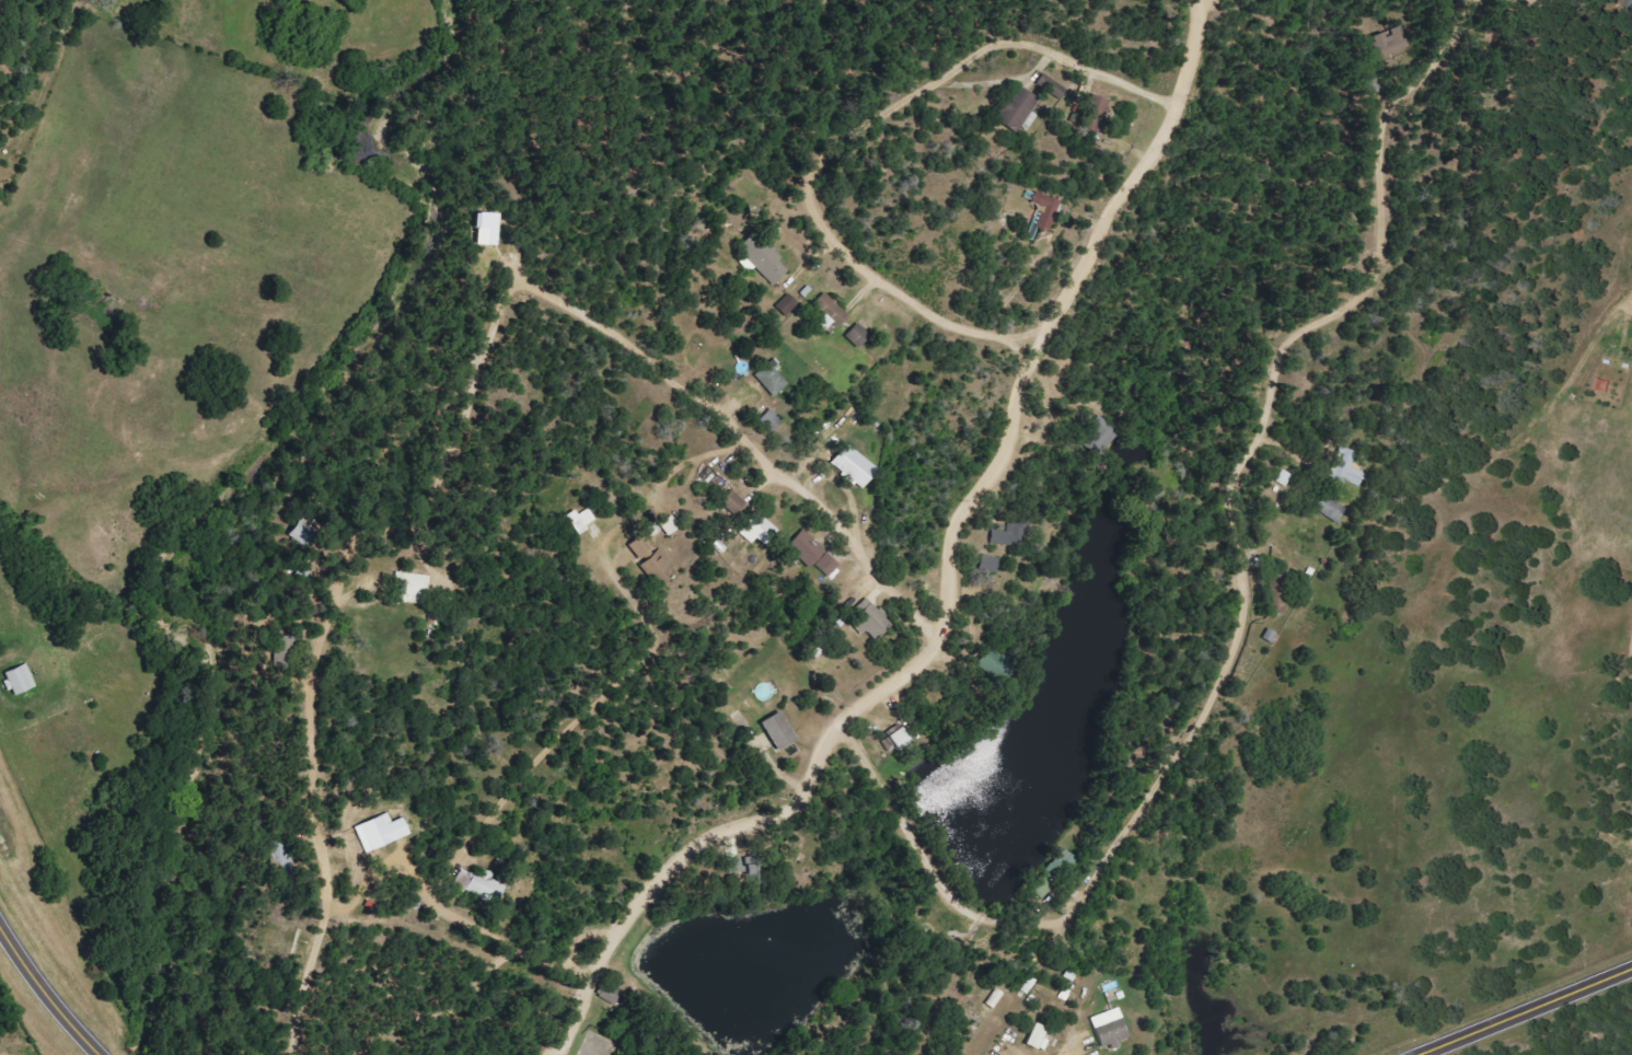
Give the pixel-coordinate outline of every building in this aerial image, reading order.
[(1393,33),(1379,36),(1384,57),(1411,51),(1406,26),(1392,29),(1393,33)] [(1044,99),(1025,84),(1000,117),(1019,132),(1044,99)] [(1034,204),(1044,207),(1040,224),(1051,227),(1058,199),(1037,194),(1034,204)] [(774,286),(792,274),(777,253),(760,266),(774,286)] [(816,306),(845,328),(855,314),(826,293),(816,306)] [(796,299),(788,294),(779,309),(787,313),(796,299)] [(774,397),(793,386),(775,357),(757,368),(774,397)] [(836,462),(870,487),(884,468),(851,443),(836,462)] [(1365,472),(1352,469),(1357,451),(1339,447),(1331,479),(1361,486),(1365,472)] [(1316,511),(1339,523),(1347,507),(1324,496),(1316,511)] [(579,508),(570,514),(581,532),(599,520),(590,507),(582,513),(579,508)] [(855,620),(872,643),(893,627),(876,604),(855,620)] [(10,672),(15,685),(16,684),(21,695),(42,686),(31,663),(10,672)] [(784,750),(803,738),(785,711),(767,722),(784,750)] [(417,834),(410,816),(396,821),(393,813),(359,825),(370,852),(417,834)] [(1134,1037),(1122,1007),(1095,1017),(1106,1047),(1134,1037)] [(1046,1049),(1054,1027),(1040,1022),(1031,1044),(1046,1049)]
